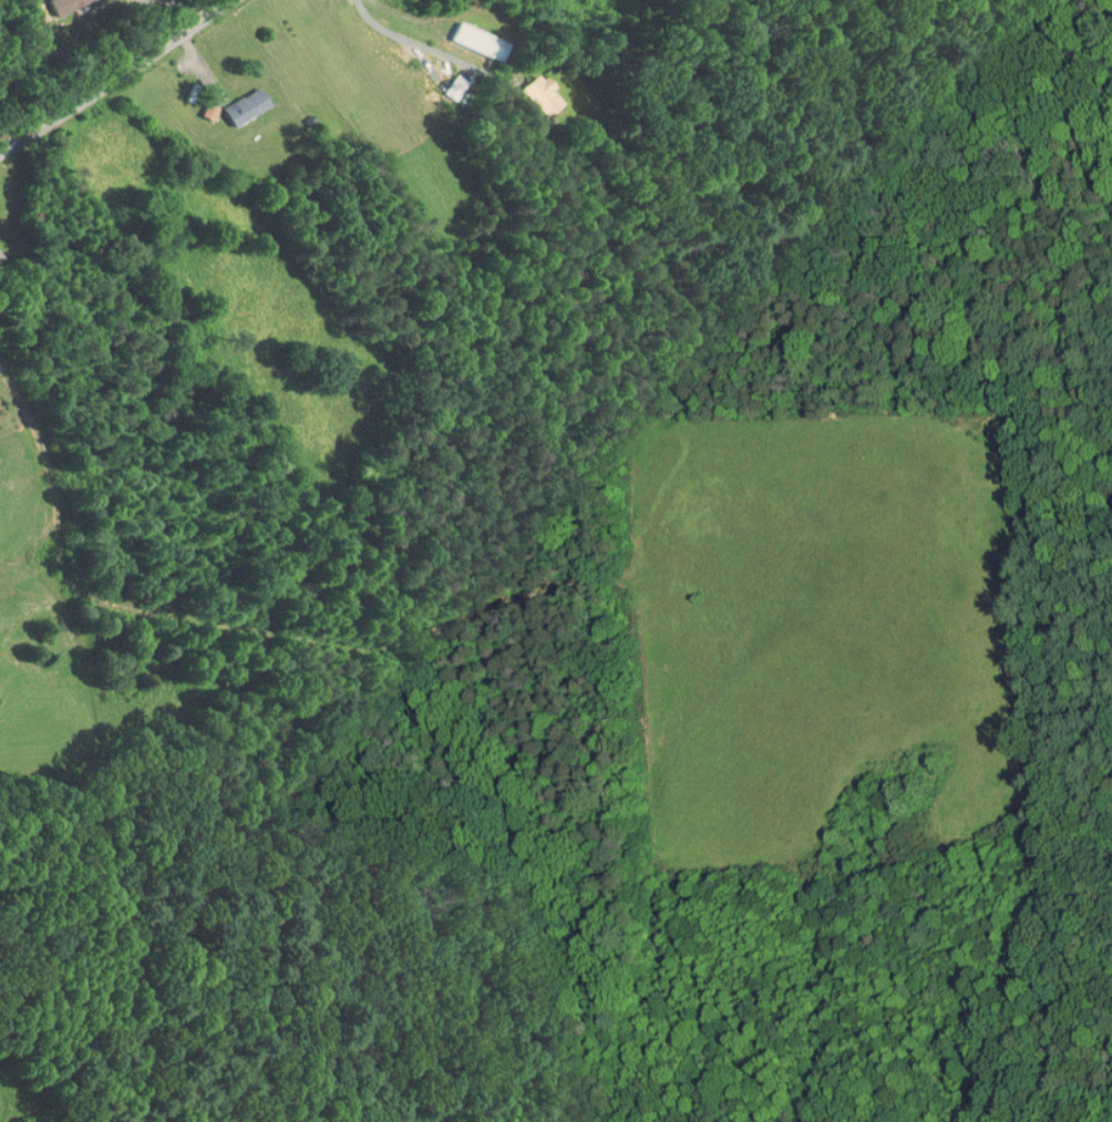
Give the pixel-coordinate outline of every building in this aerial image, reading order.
[(71,0),(42,0),(48,12),(71,0)] [(440,36),(492,55),(499,36),(447,17),(440,36)] [(511,82),(534,112),(552,98),(529,68),(511,82)] [(212,103),(224,122),(260,100),(248,81),(212,103)]
